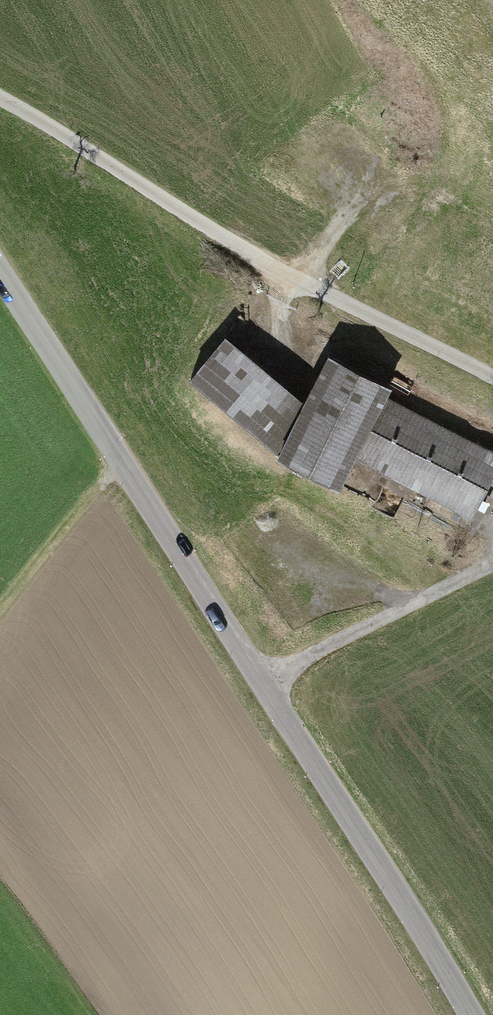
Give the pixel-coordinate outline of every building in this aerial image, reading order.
[(225,334),(190,379),(274,450),(341,484),(353,455),(473,519),(492,482),(492,451),(384,399),(393,383),(329,352),(303,400),(225,334)]
